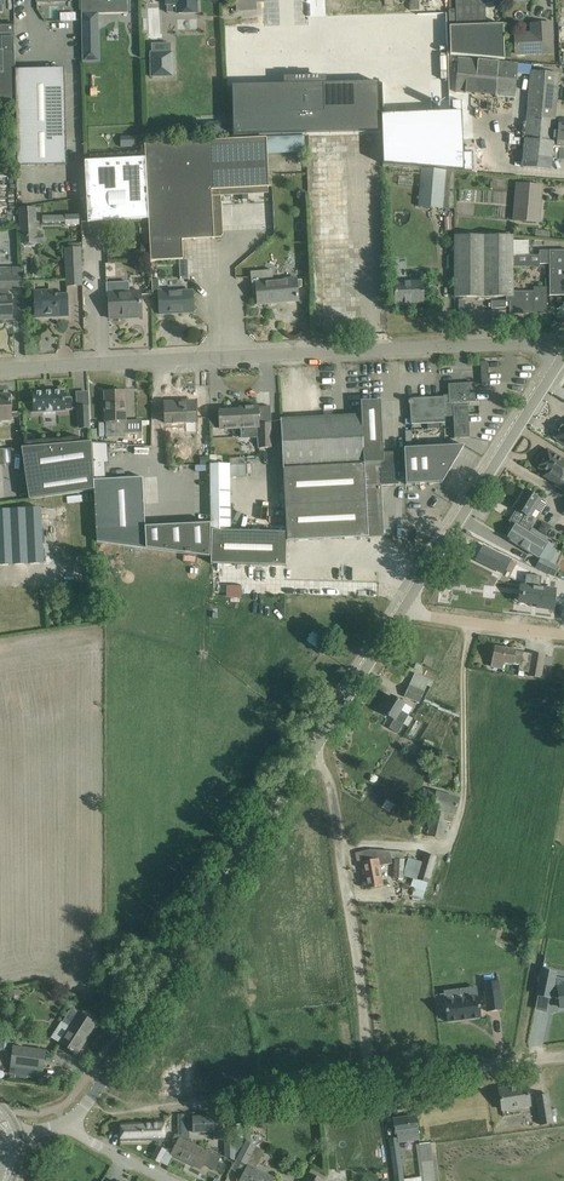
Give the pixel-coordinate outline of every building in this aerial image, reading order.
[(166,5),(175,4),(176,15),(198,14),(198,4),(197,4),(197,0),(166,0),(166,5)] [(263,1),(263,0),(235,0),(236,12),(248,11),(248,3),(263,1)] [(450,10),(449,11),(450,27),(451,55),(504,60),(503,25),(487,26),(485,0),(456,0),(456,9),(450,10)] [(98,12),(82,13),(83,61),(99,61),(98,12)] [(410,13),(412,70),(441,69),(439,12),(410,13)] [(307,20),(308,69),(333,68),(331,19),(307,20)] [(266,24),(267,72),(297,71),(295,23),(266,24)] [(533,34),(516,35),(516,54),(552,53),(551,24),(532,24),(533,34)] [(14,37),(14,25),(0,25),(0,37),(14,37)] [(15,69),(14,37),(0,37),(1,51),(0,51),(0,103),(15,105),(15,98),(15,69)] [(248,53),(238,48),(231,62),(241,67),(248,53)] [(172,77),(171,52),(149,52),(150,77),(172,77)] [(456,92),(515,98),(518,64),(459,59),(456,92)] [(67,165),(65,68),(15,69),(15,98),(15,105),(17,166),(67,165)] [(532,71),(528,117),(555,119),(559,73),(532,71)] [(286,84),(232,85),(233,134),(379,131),(378,82),(324,83),(324,78),(286,79),(286,84)] [(459,111),(382,114),(384,165),(443,170),(454,171),(468,172),(467,153),(460,153),(459,111)] [(523,167),(551,170),(553,146),(563,147),(563,120),(558,120),(555,120),(555,119),(528,117),(523,167)] [(193,122),(194,134),(225,133),(225,121),(193,122)] [(179,260),(183,260),(182,240),(214,239),(214,237),(221,237),(223,232),(221,196),(268,193),(268,188),(270,187),(269,186),(269,178),(267,138),(145,144),(145,158),(151,259),(151,261),(179,260)] [(277,151),(302,150),(301,140),(276,141),(277,151)] [(151,259),(145,158),(85,161),(88,222),(139,219),(148,218),(148,223),(149,233),(150,259),(151,259)] [(422,170),(419,207),(443,209),(443,207),(454,209),(454,172),(443,172),(422,170)] [(515,220),(539,222),(542,187),(518,184),(515,220)] [(296,191),(296,197),(301,201),(307,198),(307,192),(302,188),(296,191)] [(35,207),(19,208),(21,244),(23,244),(25,246),(35,245),(37,244),(44,243),(43,233),(36,234),(35,207)] [(149,233),(148,223),(140,224),(140,234),(149,233)] [(455,236),(455,285),(455,297),(509,296),(513,296),(513,291),(513,266),(513,256),(529,255),(528,241),(513,241),(513,236),(455,236)] [(82,285),(81,248),(82,248),(82,243),(68,243),(68,248),(65,248),(67,286),(82,285)] [(139,244),(133,251),(139,257),(145,250),(139,244)] [(539,251),(539,255),(539,264),(549,264),(550,283),(550,296),(563,295),(563,250),(557,250),(539,251)] [(188,279),(188,259),(183,260),(179,260),(180,279),(188,279)] [(12,315),(11,296),(9,296),(8,289),(21,288),(20,274),(11,274),(11,269),(0,269),(0,316),(12,315)] [(272,270),(251,272),(252,283),(253,295),(257,295),(257,302),(284,299),(284,302),(299,300),(298,289),(302,289),(301,281),(297,281),(296,278),(284,280),(273,281),(272,270)] [(129,282),(108,283),(108,293),(109,307),(110,319),(123,318),(123,315),(141,315),(141,302),(140,291),(129,292),(129,282)] [(423,282),(394,283),(395,306),(404,306),(404,303),(423,303),(423,292),(427,291),(428,287),(426,284),(423,282)] [(513,296),(509,296),(509,314),(547,314),(547,302),(547,287),(534,287),(534,291),(513,291),(513,296)] [(34,291),(35,315),(52,314),(52,317),(68,316),(67,295),(52,295),(52,290),(34,291)] [(167,290),(158,291),(159,314),(193,313),(192,291),(167,292),(167,290)] [(449,397),(409,399),(411,425),(445,422),(445,416),(453,416),(454,438),(470,437),(468,402),(475,402),(474,383),(448,384),(449,397)] [(64,391),(32,393),(33,412),(65,412),(65,410),(71,410),(71,399),(64,399),(64,391)] [(125,421),(125,391),(105,392),(106,438),(127,437),(126,433),(142,432),(142,425),(142,420),(125,421)] [(0,395),(0,421),(11,420),(9,395),(0,395)] [(361,414),(280,418),(287,541),(368,536),(382,536),(384,536),(381,485),(399,484),(397,451),(383,452),(380,400),(360,401),(361,414)] [(195,401),(164,402),(165,414),(165,424),(185,423),(186,431),(196,431),(196,422),(195,413),(195,401)] [(78,406),(79,429),(89,429),(87,406),(78,406)] [(219,408),(219,429),(240,429),(240,439),(257,439),(257,449),(271,448),(271,419),(270,406),(269,406),(269,407),(257,407),(257,406),(239,407),(239,409),(220,410),(220,408),(219,408)] [(555,437),(557,439),(556,440),(563,444),(563,443),(563,427),(562,426),(555,437)] [(404,446),(422,445),(422,432),(404,432),(404,446)] [(91,441),(21,448),(29,499),(93,489),(91,441)] [(107,463),(107,443),(92,442),(94,478),(94,480),(97,541),(146,548),(145,524),(142,477),(105,478),(105,463),(107,463)] [(464,445),(404,448),(406,485),(442,483),(464,445)] [(150,458),(150,447),(134,447),(134,458),(150,458)] [(539,467),(546,472),(543,476),(561,487),(560,489),(562,491),(563,492),(563,482),(563,473),(563,472),(563,471),(563,460),(547,450),(542,458),(544,459),(539,467)] [(245,457),(230,458),(230,463),(230,466),(246,466),(245,457)] [(211,557),(211,562),(259,564),(283,565),(286,565),(286,532),(231,531),(231,507),(230,466),(230,463),(211,464),(211,523),(212,536),(211,557)] [(516,509),(509,521),(528,533),(533,525),(531,524),(534,518),(530,516),(540,500),(535,496),(525,490),(514,508),(516,509)] [(41,508),(0,510),(0,565),(43,563),(41,508)] [(528,533),(509,521),(509,522),(515,526),(507,538),(509,539),(508,540),(510,541),(511,541),(538,557),(547,544),(549,539),(532,529),(529,533),(528,533)] [(541,522),(537,530),(545,535),(550,527),(541,522)] [(169,524),(145,524),(146,548),(146,549),(211,557),(212,536),(211,523),(169,524)] [(483,546),(476,560),(503,574),(510,560),(483,546)] [(559,568),(541,559),(537,567),(555,576),(559,568)] [(524,590),(523,603),(529,603),(537,604),(537,607),(553,609),(555,590),(540,588),(542,576),(526,574),(524,590)] [(316,627),(312,632),(324,640),(328,635),(316,627)] [(541,679),(545,656),(495,647),(490,668),(502,671),(504,663),(520,666),(519,671),(529,673),(528,677),(541,679)] [(415,673),(404,698),(419,704),(429,679),(415,673)] [(405,704),(390,695),(380,713),(393,721),(389,729),(398,734),(408,716),(401,711),(405,704)] [(452,823),(459,799),(437,793),(432,808),(433,808),(427,836),(443,839),(447,821),(452,823)] [(362,862),(367,888),(383,885),(379,866),(392,864),(390,851),(371,849),(361,851),(363,862),(362,862)] [(410,858),(404,876),(413,879),(410,886),(415,887),(412,895),(423,899),(437,856),(424,852),(421,862),(410,858)] [(403,859),(394,859),(394,882),(403,882),(403,859)] [(537,995),(538,995),(550,998),(551,998),(551,997),(559,999),(561,1008),(563,1008),(563,987),(558,988),(553,987),(555,977),(556,973),(542,970),(537,995)] [(487,1012),(502,1010),(499,981),(484,983),(487,1012)] [(8,990),(7,998),(19,999),(19,991),(8,990)] [(444,1001),(447,1022),(481,1017),(478,997),(444,1001)] [(70,1026),(59,1043),(76,1054),(96,1024),(71,1008),(63,1022),(70,1026)] [(11,1067),(43,1071),(46,1050),(13,1046),(11,1067)] [(527,1085),(499,1089),(502,1110),(530,1105),(527,1085)] [(536,1096),(541,1125),(552,1123),(548,1094),(536,1096)] [(416,1115),(393,1118),(395,1134),(398,1134),(398,1138),(399,1143),(419,1140),(416,1115)] [(193,1133),(214,1132),(214,1140),(224,1139),(223,1120),(214,1121),(213,1116),(193,1117),(193,1133)] [(163,1121),(119,1124),(120,1141),(158,1140),(158,1143),(150,1158),(159,1163),(166,1149),(161,1146),(162,1143),(162,1140),(164,1140),(164,1138),(163,1121)] [(166,1149),(165,1151),(167,1152),(171,1154),(200,1169),(203,1163),(214,1168),(213,1169),(214,1170),(220,1157),(208,1151),(207,1153),(179,1138),(180,1136),(177,1134),(174,1133),(166,1149)] [(390,1139),(395,1180),(404,1180),(404,1179),(399,1143),(398,1138),(390,1139)] [(224,1141),(224,1157),(235,1162),(235,1141),(224,1141)] [(236,1159),(248,1165),(248,1166),(244,1173),(243,1174),(241,1173),(240,1174),(237,1179),(237,1180),(272,1180),(274,1178),(256,1169),(265,1151),(245,1141),(236,1159)] [(435,1142),(416,1144),(420,1177),(421,1180),(440,1180),(435,1142)] [(309,1173),(305,1180),(324,1180),(309,1173)]
